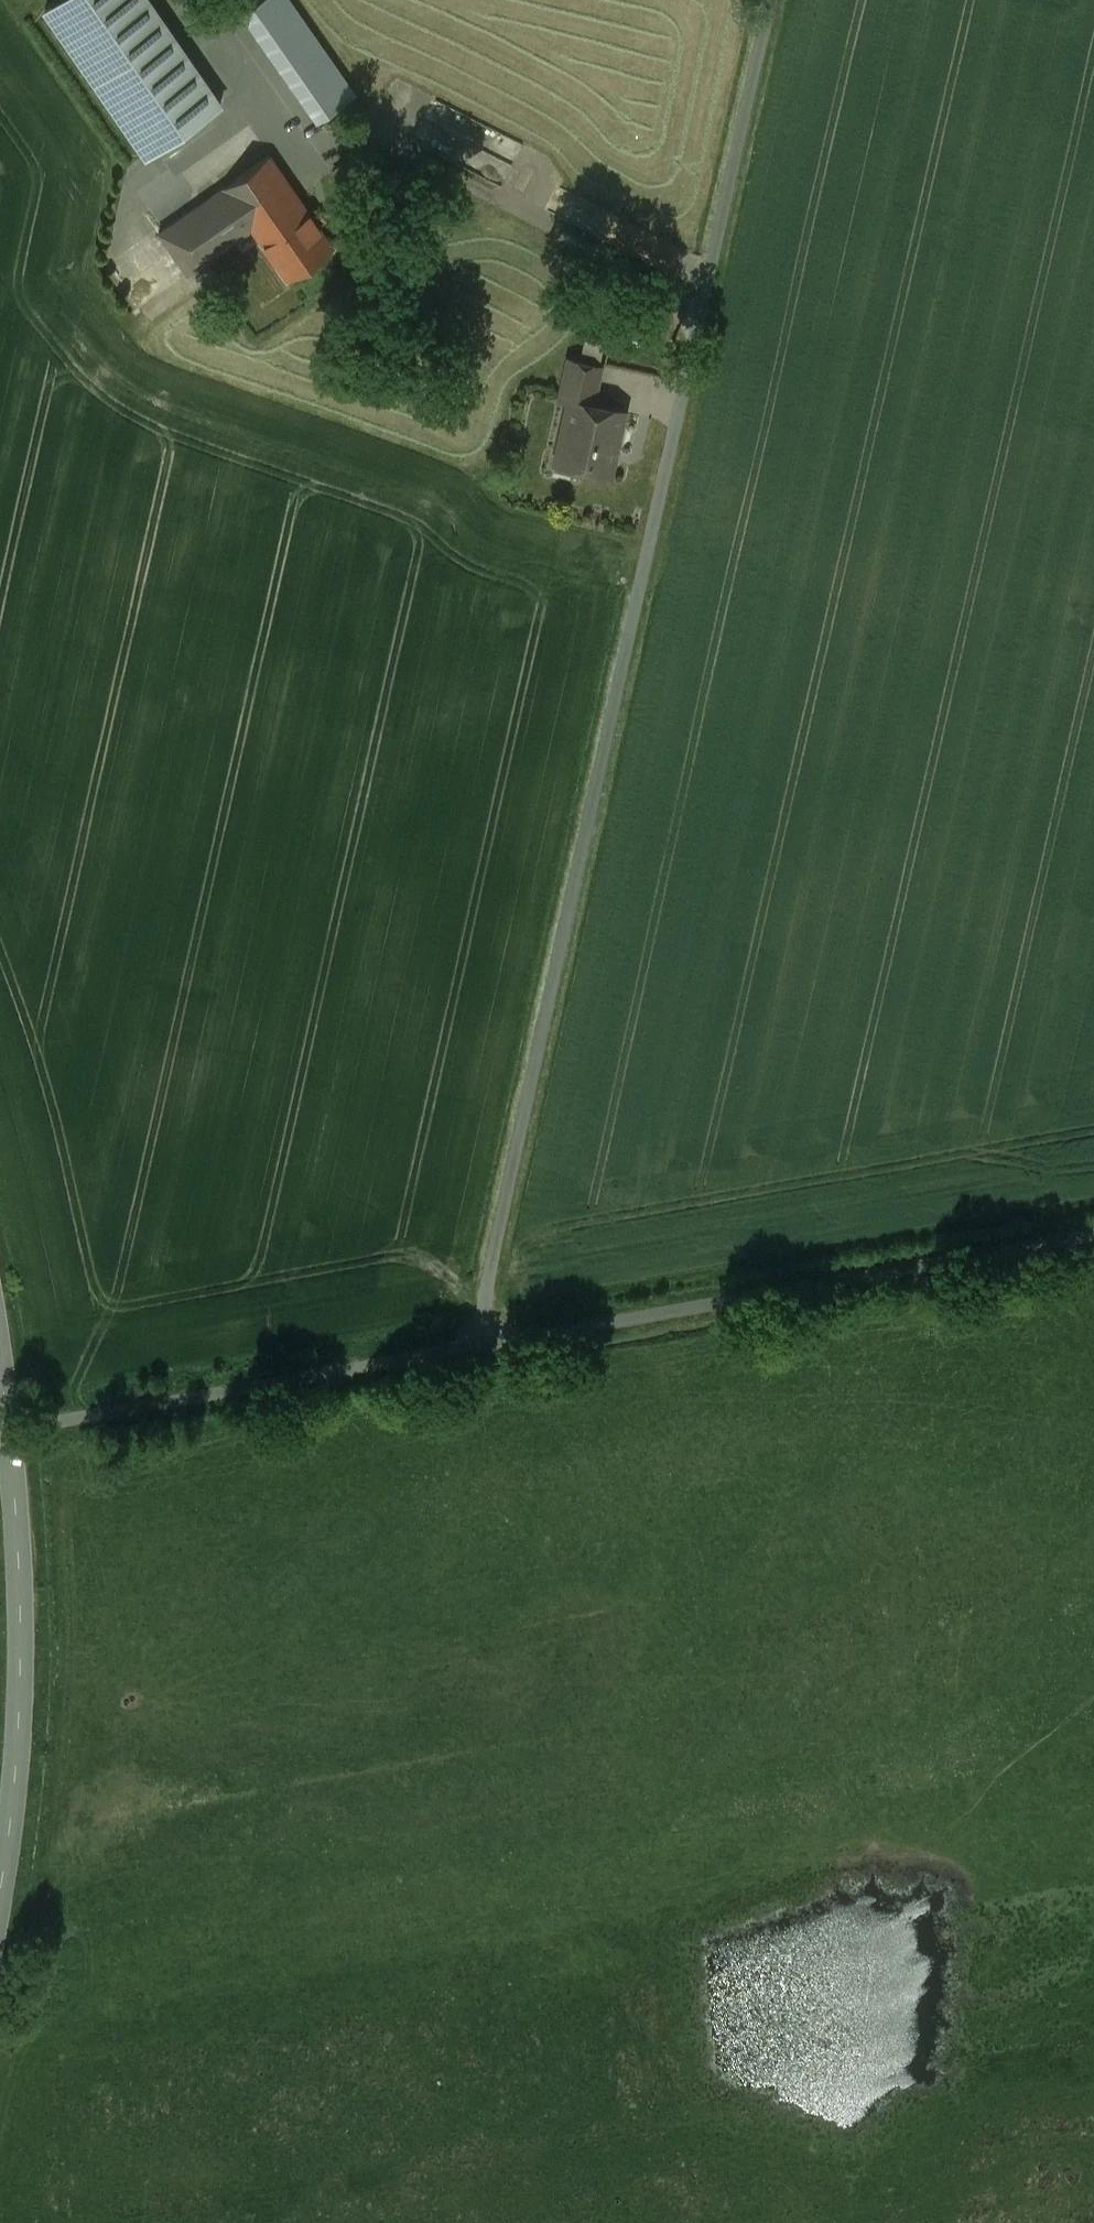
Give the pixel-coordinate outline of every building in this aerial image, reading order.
[(221,104),(149,0),(59,0),(46,9),(147,156),(221,104)] [(243,12),(318,119),(354,94),(288,0),(261,0),(243,12)] [(253,228),(298,197),(270,156),(195,207),(176,180),(140,205),(187,273),(253,228)] [(298,197),(253,228),(288,279),(333,248),(298,197)] [(560,398),(571,401),(571,399),(593,404),(602,367),(569,359),(560,398)] [(557,458),(575,463),(577,469),(586,471),(591,466),(609,470),(615,445),(618,446),(622,426),(619,426),(623,411),(593,404),(571,399),(571,401),(557,458)]
